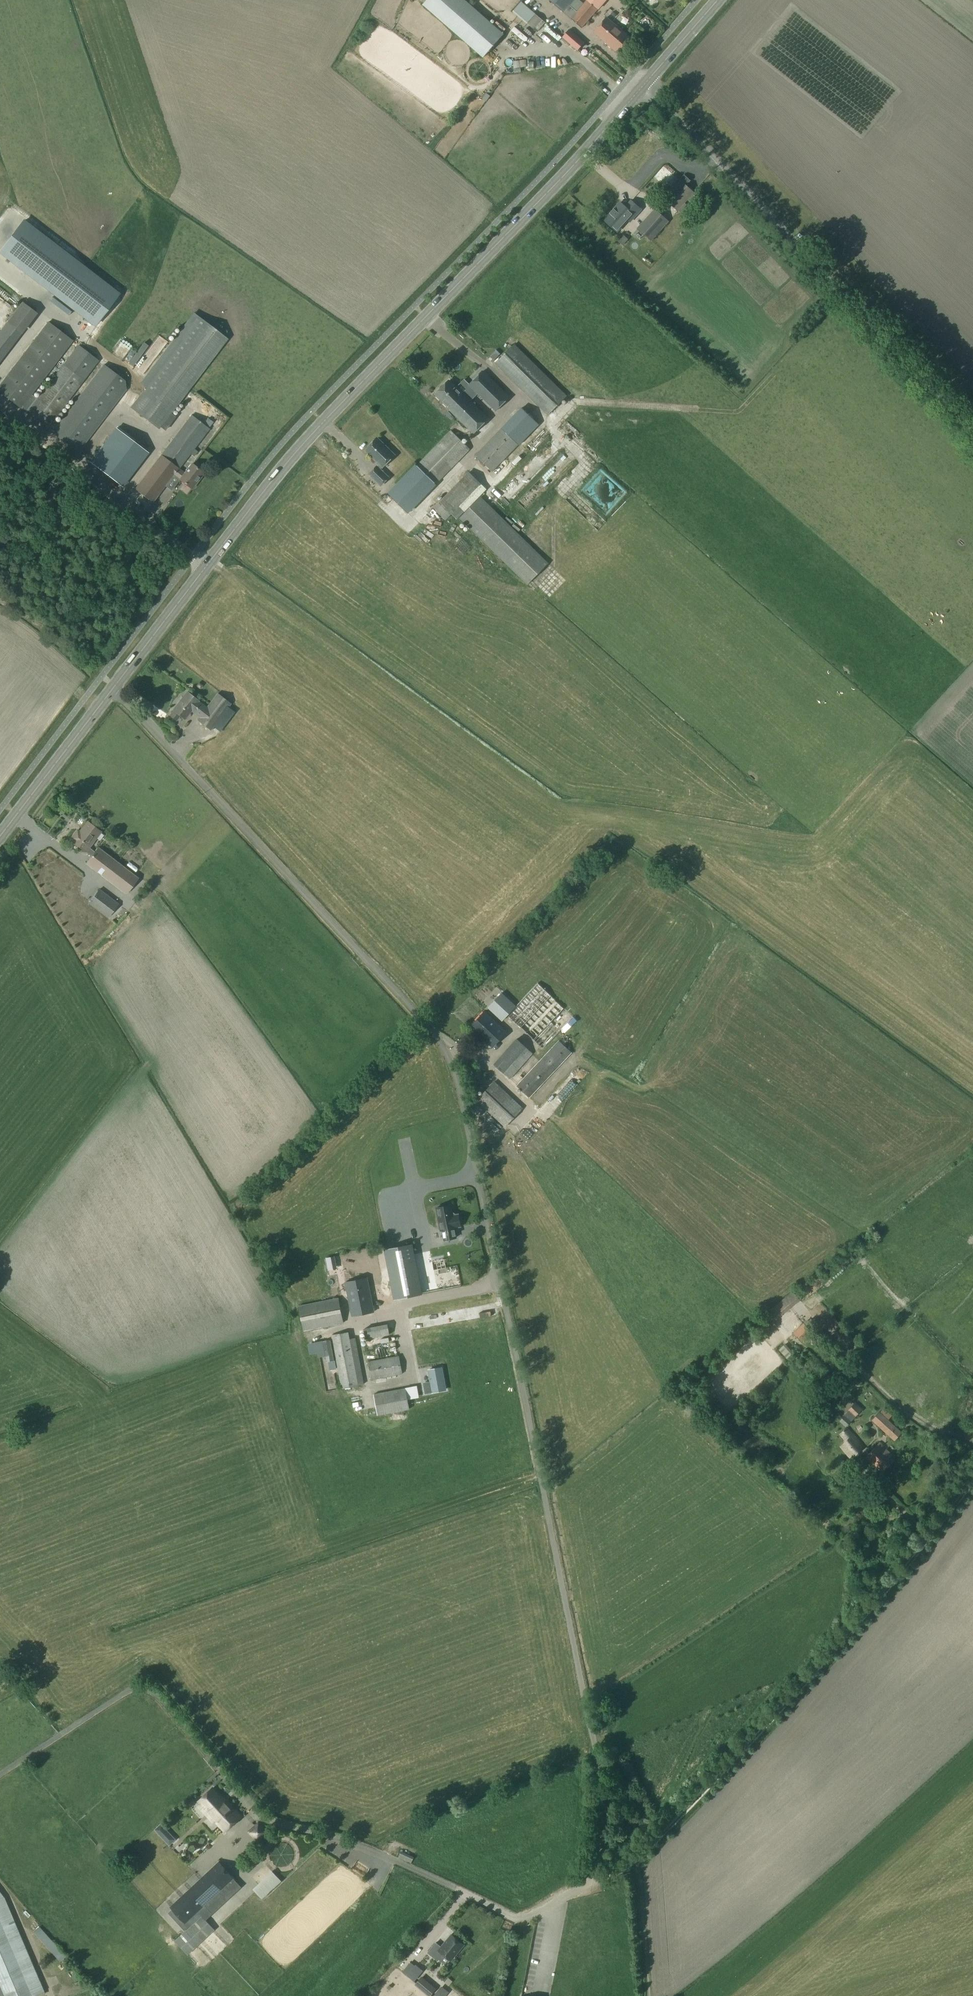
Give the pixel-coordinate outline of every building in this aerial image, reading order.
[(504,35),(465,0),(427,0),(423,4),(483,58),(504,35)] [(575,0),(549,0),(571,19),(580,8),(573,3),(575,0)] [(582,28),(598,10),(587,0),(580,8),(571,19),(582,28)] [(528,26),(532,21),(523,12),(519,17),(528,26)] [(593,32),(619,54),(632,39),(606,17),(593,32)] [(563,37),(578,51),(585,43),(569,29),(563,37)] [(510,64),(514,73),(518,71),(515,62),(510,64)] [(694,193),(686,186),(690,181),(684,176),(680,180),(664,199),(678,212),(694,193)] [(604,220),(616,231),(627,219),(630,222),(641,210),(632,201),(625,207),(621,203),(604,220)] [(654,209),(637,229),(651,242),(669,221),(654,209)] [(613,235),(616,244),(626,241),(622,231),(613,235)] [(9,263),(94,325),(115,295),(31,232),(9,263)] [(0,330),(0,363),(22,333),(20,332),(35,313),(22,303),(7,322),(7,321),(0,330)] [(193,314),(139,383),(146,388),(142,393),(140,391),(129,405),(158,428),(227,340),(193,314)] [(72,341),(48,322),(0,384),(0,392),(46,428),(98,361),(78,346),(37,399),(31,395),(72,341)] [(128,348),(122,358),(143,371),(160,343),(165,346),(167,342),(153,334),(145,346),(140,343),(134,352),(128,348)] [(548,416),(567,396),(514,344),(495,363),(548,416)] [(490,362),(496,354),(491,351),(485,358),(490,362)] [(125,390),(124,381),(103,365),(52,432),(78,452),(125,390)] [(486,374),(464,396),(449,381),(436,394),(451,409),(450,410),(474,434),(489,419),(471,401),(478,394),(496,412),(510,398),(486,374)] [(475,455),(493,473),(539,425),(521,408),(475,455)] [(204,473),(192,464),(185,473),(179,469),(209,428),(203,424),(191,415),(168,445),(157,459),(135,489),(153,503),(174,475),(180,480),(192,489),(204,473)] [(209,428),(213,422),(207,418),(203,424),(209,428)] [(91,462),(122,486),(148,453),(117,428),(91,462)] [(535,440),(544,432),(541,429),(532,437),(535,440)] [(471,450),(451,431),(389,494),(410,514),(471,450)] [(369,474),(380,486),(388,477),(380,469),(394,455),(377,438),(367,448),(371,453),(369,455),(379,464),(377,466),(369,474)] [(563,453),(524,489),(531,496),(569,459),(563,453)] [(454,520),(483,488),(461,469),(434,499),(436,501),(429,510),(442,522),(448,515),(454,520)] [(498,494),(495,498),(501,504),(505,501),(498,494)] [(481,498),(460,519),(527,585),(548,564),(481,498)] [(590,511),(584,516),(591,524),(597,518),(590,511)] [(382,534),(390,527),(379,515),(371,522),(382,534)] [(555,589),(549,599),(554,602),(560,592),(555,589)] [(177,720),(180,716),(185,719),(191,711),(200,717),(197,720),(211,730),(231,704),(217,693),(207,707),(198,701),(199,701),(187,692),(182,699),(181,698),(177,703),(178,704),(173,711),(174,711),(171,716),(177,720)] [(89,848),(101,832),(88,822),(72,842),(92,856),(86,864),(126,894),(138,879),(98,849),(95,852),(89,848)] [(121,856),(133,866),(140,859),(128,848),(121,856)] [(88,904),(108,919),(119,904),(99,889),(88,904)] [(507,1015),(543,1049),(573,1017),(538,983),(507,1015)] [(507,1016),(505,1015),(514,1005),(502,993),(488,1008),(502,1021),(507,1016)] [(471,1027),(493,1048),(507,1033),(485,1012),(471,1027)] [(494,1065),(510,1080),(533,1054),(516,1039),(494,1065)] [(516,1086),(529,1098),(572,1053),(559,1041),(516,1086)] [(572,1088),(582,1076),(573,1068),(563,1080),(572,1088)] [(476,1101),(505,1128),(523,1109),(494,1082),(476,1101)] [(554,1090),(563,1100),(571,1092),(562,1083),(554,1090)] [(458,1215),(455,1215),(453,1214),(451,1205),(436,1208),(441,1231),(442,1231),(444,1241),(456,1238),(454,1228),(461,1227),(458,1215)] [(421,1294),(412,1245),(385,1250),(394,1299),(421,1294)] [(353,1259),(361,1259),(361,1248),(353,1248),(353,1259)] [(380,1307),(391,1304),(383,1274),(373,1277),(380,1307)] [(345,1283),(352,1317),(374,1312),(367,1278),(345,1283)] [(794,1305),(787,1297),(766,1313),(774,1323),(794,1305)] [(299,1306),(304,1332),(344,1323),(339,1298),(299,1306)] [(793,1334),(802,1341),(817,1325),(810,1318),(793,1334)] [(366,1339),(389,1335),(387,1324),(364,1329),(366,1339)] [(358,1386),(358,1385),(364,1384),(356,1338),(350,1339),(349,1332),(333,1335),(342,1389),(358,1386)] [(334,1360),(330,1340),(322,1342),(325,1356),(326,1362),(334,1360)] [(779,1345),(786,1355),(791,1351),(784,1342),(779,1345)] [(367,1362),(371,1381),(402,1374),(399,1356),(367,1362)] [(445,1390),(441,1368),(429,1370),(431,1384),(424,1385),(425,1393),(445,1390)] [(378,1416),(409,1410),(405,1389),(374,1395),(378,1416)] [(849,1400),(852,1396),(845,1391),(842,1393),(848,1399),(838,1410),(845,1415),(839,1421),(846,1427),(856,1417),(862,1410),(855,1402),(854,1404),(852,1402),(849,1400)] [(872,1420),(894,1441),(902,1433),(888,1420),(892,1417),(884,1409),(872,1420)] [(865,1448),(847,1428),(839,1435),(845,1441),(840,1447),(851,1460),(865,1448)] [(866,1458),(882,1473),(894,1460),(890,1457),(892,1455),(886,1450),(885,1452),(881,1449),(883,1446),(879,1443),(866,1458)] [(223,1798),(222,1799),(213,1788),(199,1801),(208,1811),(207,1812),(225,1831),(241,1816),(223,1798)] [(234,1878),(219,1862),(207,1873),(208,1874),(172,1907),(171,1906),(170,1907),(189,1927),(175,1941),(188,1954),(214,1930),(205,1920),(241,1887),(233,1879),(234,1878)] [(268,1871),(249,1889),(259,1899),(278,1882),(268,1871)] [(44,1992),(4,1897),(0,1892),(0,1995),(35,1995),(44,1992)] [(37,1926),(30,1931),(38,1941),(36,1943),(47,1958),(56,1951),(37,1926)] [(450,1961),(464,1945),(451,1933),(440,1946),(435,1942),(427,1952),(437,1961),(441,1956),(444,1955),(450,1961)] [(408,1976),(413,1980),(422,1969),(417,1965),(408,1976)] [(49,1977),(56,1973),(54,1969),(46,1973),(49,1977)] [(57,1975),(45,1979),(47,1985),(58,1981),(57,1975)] [(419,1978),(415,1984),(429,1995),(430,1995),(435,1991),(419,1978)]
